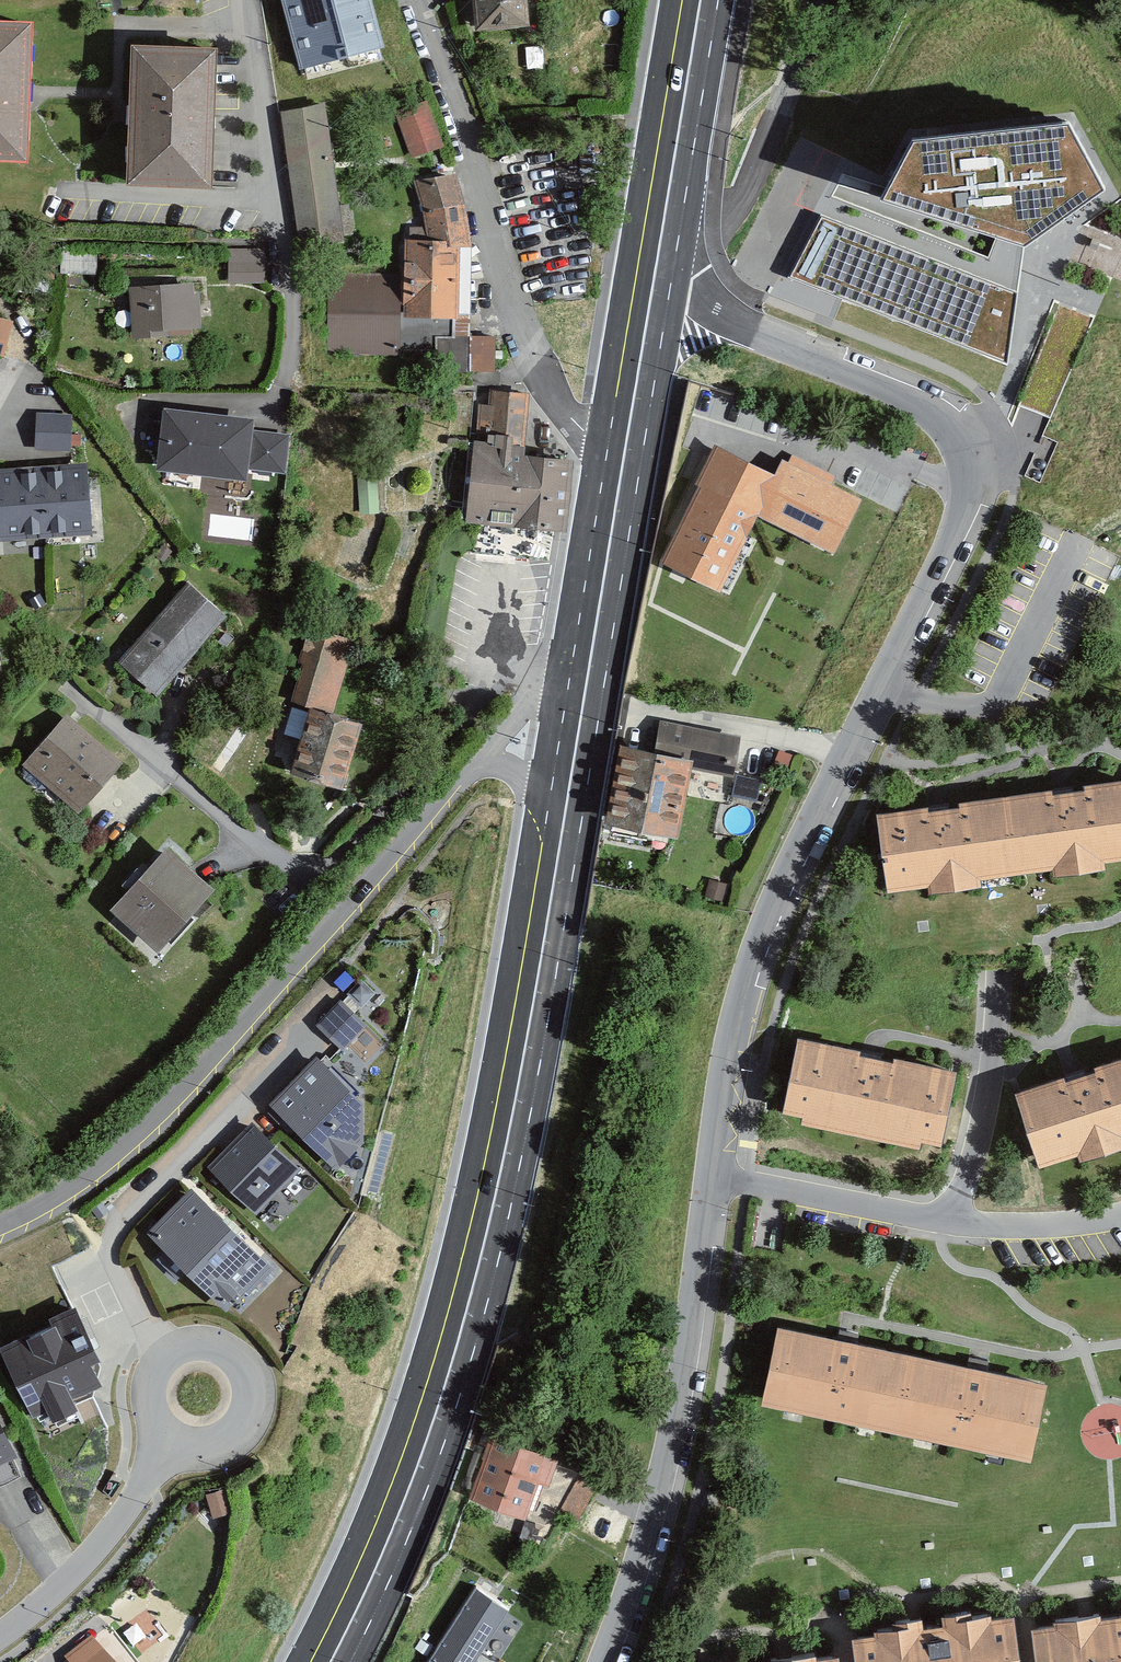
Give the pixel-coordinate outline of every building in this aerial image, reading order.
[(298,71),(382,48),(369,0),(279,0),(298,71)] [(476,33),(527,29),(524,0),(473,0),(476,33)] [(0,23),(0,165),(27,166),(31,95),(35,25),(0,23)] [(217,49),(130,46),(127,117),(125,182),(212,185),(217,49)] [(399,111),(416,156),(450,144),(436,98),(399,111)] [(325,104),(279,111),(298,248),(345,241),(325,104)] [(911,153),(879,215),(1022,262),(1101,204),(1068,138),(911,153)] [(409,242),(409,273),(325,271),(323,350),(434,352),(436,333),(456,331),(455,314),(465,312),(467,244),(467,210),(455,176),(412,184),(429,242),(409,242)] [(1018,296),(824,218),(789,280),(1007,371),(1018,296)] [(230,248),(230,284),(264,282),(265,249),(230,248)] [(198,286),(130,292),(134,338),(202,332),(198,286)] [(5,356),(16,325),(0,320),(0,355),(5,356)] [(477,405),(468,528),(561,534),(566,464),(526,461),(530,408),(477,405)] [(256,423),(164,411),(157,472),(248,484),(250,472),(255,431),(256,423)] [(36,417),(36,449),(73,450),(72,418),(36,417)] [(290,436),(255,431),(250,472),(286,475),(290,436)] [(716,458),(665,563),(719,589),(756,514),(833,551),(857,502),(783,466),(776,481),(719,453),(716,458)] [(0,473),(0,521),(2,543),(95,537),(90,467),(0,473)] [(360,468),(366,510),(388,509),(383,470),(360,468)] [(189,583),(118,660),(154,693),(225,616),(189,583)] [(310,629),(290,698),(333,715),(354,644),(310,629)] [(300,741),(308,713),(292,708),(284,735),(300,741)] [(300,741),(289,777),(345,794),(364,730),(308,713),(300,741)] [(68,718),(22,768),(78,818),(123,768),(68,718)] [(623,751),(609,823),(674,835),(687,765),(731,773),(737,738),(663,724),(657,758),(623,751)] [(892,889),(1120,857),(1120,784),(943,809),(882,818),(892,889)] [(168,852),(109,917),(160,962),(218,897),(188,870),(168,852)] [(726,885),(708,881),(704,898),(722,903),(726,885)] [(372,979),(362,985),(374,999),(385,989),(372,979)] [(355,996),(329,1019),(358,1043),(384,1020),(355,996)] [(803,1042),(789,1113),(936,1143),(950,1073),(803,1042)] [(1042,1166),(1120,1140),(1120,1062),(1074,1077),(1019,1095),(1042,1166)] [(331,1069),(286,1113),(352,1180),(397,1137),(331,1069)] [(264,1127),(215,1175),(279,1240),(327,1192),(264,1127)] [(201,1196),(159,1240),(246,1323),(288,1280),(201,1196)] [(2,1349),(37,1414),(94,1390),(98,1362),(73,1311),(2,1349)] [(785,1334),(770,1403),(1025,1459),(1040,1389),(785,1334)] [(11,1454),(0,1431),(0,1460),(11,1454)] [(496,1440),(475,1500),(524,1517),(545,1457),(496,1440)] [(479,1588),(442,1645),(469,1661),(473,1661),(508,1607),(479,1588)] [(1038,1661),(1120,1661),(1120,1614),(1077,1621),(1033,1628),(1038,1661)] [(859,1661),(1020,1661),(1014,1616),(855,1637),(859,1661)] [(104,1633),(76,1657),(80,1661),(128,1661),(104,1633)] [(442,1645),(431,1661),(469,1661),(442,1645)]
